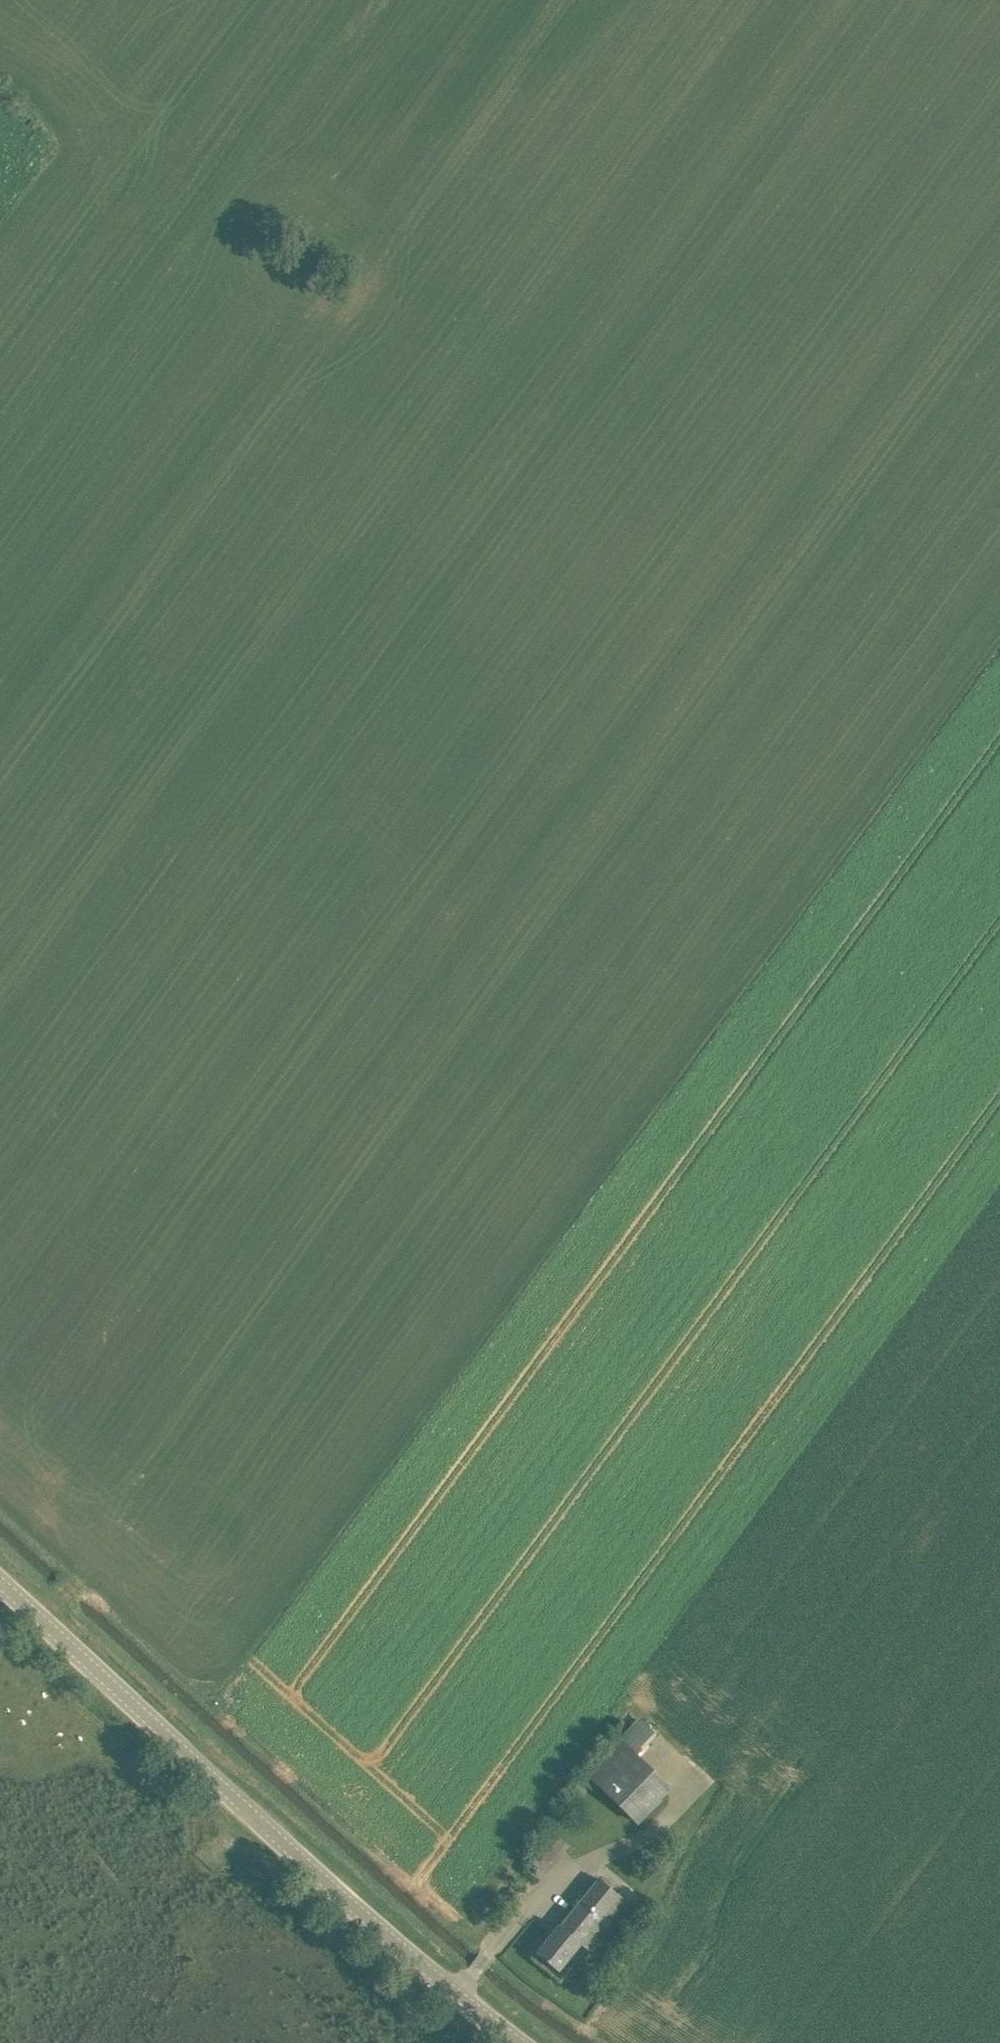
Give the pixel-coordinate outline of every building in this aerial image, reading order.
[(671,1790),(634,1755),(654,1735),(638,1719),(584,1775),(636,1825),(671,1790)] [(544,1842),(557,1852),(566,1841),(553,1831),(544,1842)] [(558,1971),(565,1963),(581,1943),(591,1952),(631,1903),(599,1878),(560,1926),(560,1925),(559,1926),(550,1936),(536,1953),(558,1971)]
